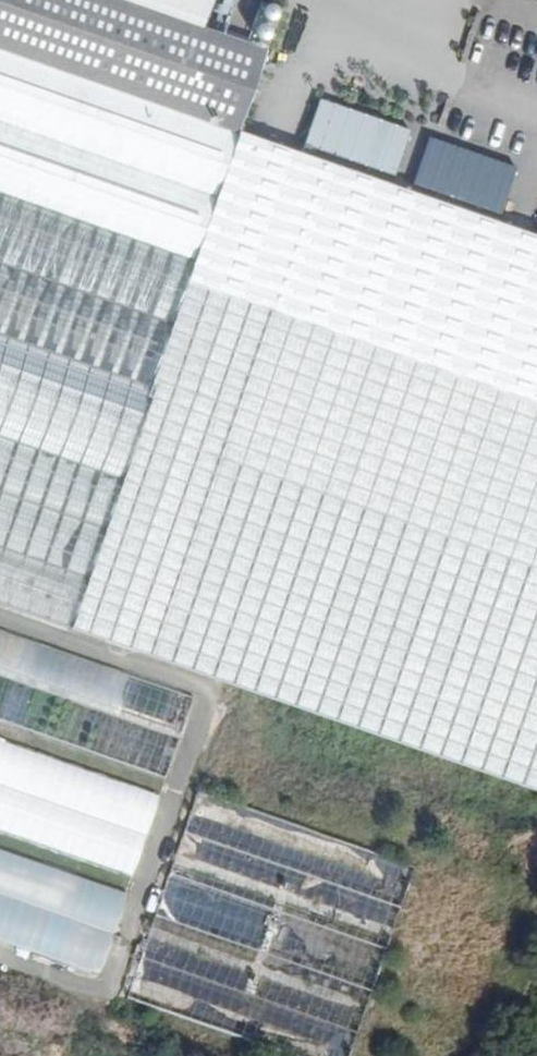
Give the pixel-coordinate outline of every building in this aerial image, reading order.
[(270,19),(215,0),(0,0),(0,572),(70,596),(270,19)] [(315,99),(300,143),(393,174),(408,131),(315,99)] [(425,138),(410,181),(499,212),(514,169),(425,138)] [(0,629),(0,719),(167,777),(195,696),(0,629)] [(159,793),(0,741),(0,833),(131,878),(159,793)] [(196,789),(120,991),(286,1055),(342,1055),(414,867),(196,789)] [(0,850),(0,941),(96,975),(129,896),(0,850)]
